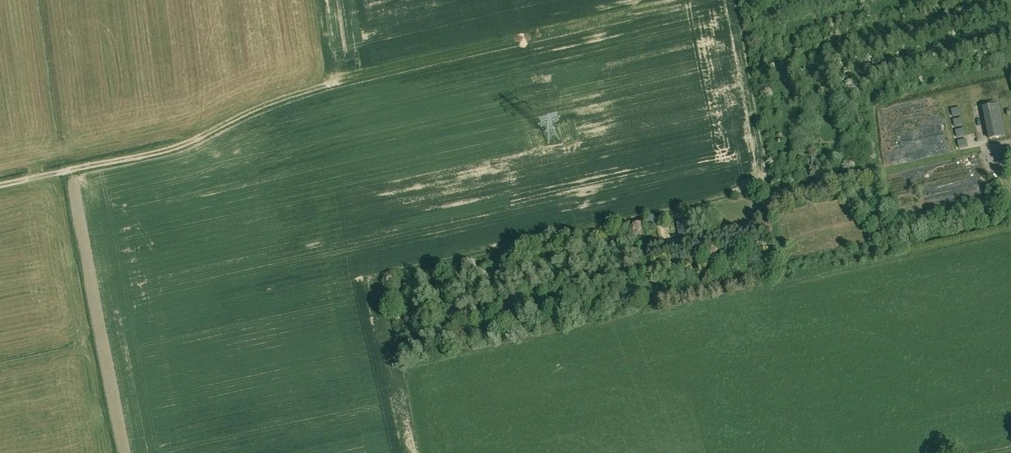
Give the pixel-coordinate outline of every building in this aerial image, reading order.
[(990,139),(1004,136),(998,105),(984,107),(990,139)] [(545,130),(547,141),(556,139),(554,128),(545,130)] [(645,225),(654,223),(652,216),(643,218),(645,225)]
